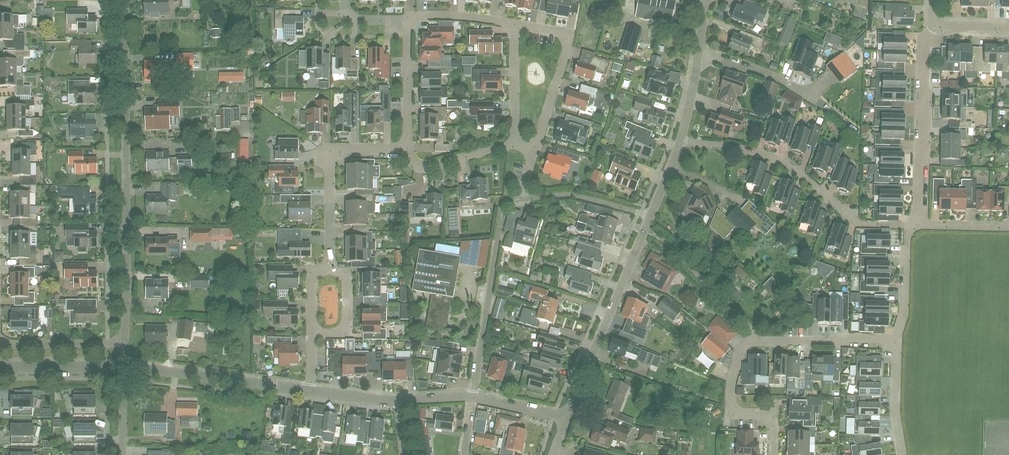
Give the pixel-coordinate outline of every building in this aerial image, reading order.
[(159,15),(169,15),(169,0),(145,0),(145,16),(151,16),(151,18),(157,18),(160,18),(159,15)] [(518,9),(520,0),(506,0),(506,5),(518,7),(518,9)] [(518,9),(531,12),(533,0),(520,0),(518,9)] [(557,16),(560,0),(549,0),(547,14),(548,14),(549,16),(551,17),(553,15),(557,16)] [(557,16),(568,18),(571,3),(576,4),(577,0),(560,0),(557,16)] [(636,17),(646,19),(659,21),(671,24),(676,2),(667,0),(665,0),(640,0),(636,17)] [(975,8),(988,8),(988,0),(975,0),(975,8)] [(767,12),(752,6),(750,11),(737,6),(736,8),(733,7),(730,16),(733,17),(732,19),(753,27),(755,20),(763,23),(767,12)] [(911,7),(899,7),(886,6),(885,19),(893,19),(893,26),(913,27),(913,13),(911,13),(911,7)] [(79,32),(97,32),(97,17),(88,17),(88,10),(68,10),(68,24),(79,24),(79,32)] [(287,18),(287,11),(275,11),(275,29),(284,29),(284,41),(290,45),(296,42),(296,36),(304,36),(304,18),(287,18)] [(13,28),(19,28),(19,23),(13,23),(13,15),(0,15),(0,28),(13,28)] [(791,21),(783,44),(790,46),(798,23),(791,21)] [(635,55),(643,31),(628,25),(620,50),(635,55)] [(8,40),(9,49),(15,49),(16,50),(25,50),(25,36),(24,34),(13,34),(13,28),(0,28),(0,40),(8,40)] [(424,43),(424,48),(422,48),(442,48),(442,42),(446,42),(446,40),(453,40),(454,28),(430,28),(430,35),(424,35),(424,37),(422,38),(422,42),(424,43)] [(493,31),(483,31),(470,31),(470,44),(479,44),(479,53),(502,53),(502,38),(493,38),(493,31)] [(884,45),(884,51),(906,52),(907,40),(893,40),(893,34),(878,33),(878,44),(884,45)] [(759,50),(763,40),(749,34),(747,40),(735,35),(730,48),(748,54),(750,47),(759,50)] [(792,62),(797,64),(795,71),(809,77),(817,57),(809,53),(813,44),(800,40),(792,62)] [(92,42),(84,42),(72,42),(72,52),(81,52),(81,67),(87,67),(87,64),(97,64),(97,49),(92,49),(92,42)] [(948,59),(942,59),(941,72),(960,72),(960,63),(960,46),(948,46),(948,59)] [(972,47),(960,46),(960,63),(966,63),(966,72),(978,73),(978,60),(972,60),(972,47)] [(978,60),(978,73),(990,73),(990,64),(996,64),(997,47),(985,47),(985,60),(978,60)] [(997,47),(996,64),(997,64),(996,72),(1002,72),(1002,73),(1008,74),(1008,61),(1008,48),(997,47)] [(442,48),(422,48),(422,53),(420,54),(420,58),(422,59),(422,61),(437,61),(437,68),(431,68),(449,68),(451,68),(451,56),(444,56),(444,54),(440,54),(440,48),(442,48)] [(346,73),(346,78),(358,78),(358,63),(351,63),(351,50),(337,49),(337,59),(334,59),(334,56),(333,56),(333,74),(334,74),(337,74),(339,72),(344,71),(346,73)] [(25,50),(16,50),(16,60),(0,60),(0,73),(17,73),(17,67),(22,67),(25,65),(25,58),(31,58),(31,50),(25,50)] [(323,58),(323,50),(308,50),(307,70),(315,70),(315,79),(328,79),(329,58),(323,58)] [(377,70),(377,77),(377,79),(389,79),(389,56),(383,56),(383,50),(370,50),(370,70),(377,70)] [(884,63),(877,63),(877,69),(892,70),(892,64),(906,64),(906,52),(884,51),(884,63)] [(177,54),(177,70),(195,70),(194,53),(177,54)] [(846,81),(858,71),(845,55),(833,65),(846,81)] [(578,63),(574,75),(593,81),(596,73),(606,76),(611,62),(592,56),(589,66),(578,63)] [(478,66),(478,58),(465,57),(464,66),(478,66)] [(170,78),(170,77),(170,72),(167,72),(167,61),(146,62),(146,82),(167,81),(167,78),(170,78)] [(422,88),(434,88),(448,88),(441,88),(441,75),(449,75),(449,68),(431,68),(434,68),(434,75),(422,75),(422,88)] [(488,77),(488,70),(473,70),(473,83),(483,83),(483,91),(502,91),(502,77),(488,77)] [(647,83),(645,91),(651,93),(670,98),(675,84),(668,83),(670,76),(651,70),(647,83)] [(905,90),(906,78),(892,78),(892,72),(877,71),(877,82),(883,83),(883,89),(905,90)] [(736,95),(740,96),(741,96),(742,95),(743,95),(744,94),(745,93),(745,92),(746,91),(746,90),(747,89),(747,88),(747,87),(746,86),(746,85),(745,84),(745,83),(747,77),(736,73),(735,75),(727,72),(721,89),(723,90),(719,101),(732,106),(736,95)] [(0,73),(0,86),(17,86),(17,96),(31,96),(31,86),(24,86),(24,81),(22,79),(17,79),(17,73),(0,73)] [(244,81),(244,73),(220,73),(220,82),(244,81)] [(69,81),(69,95),(69,103),(71,106),(77,105),(77,103),(97,103),(97,88),(83,88),(83,81),(69,81)] [(774,101),(779,86),(767,82),(761,97),(774,101)] [(598,90),(583,85),(581,93),(578,95),(569,92),(565,106),(586,112),(587,108),(593,105),(598,90)] [(448,88),(434,88),(434,93),(422,94),(421,106),(441,106),(441,98),(448,98),(448,88)] [(972,95),(972,89),(960,88),(960,97),(943,96),(943,108),(966,109),(967,95),(972,95)] [(905,102),(905,90),(883,89),(883,101),(876,101),(876,107),(891,108),(891,102),(905,102)] [(296,93),(282,93),(282,102),(296,102),(296,93)] [(391,110),(391,97),(391,94),(382,94),(382,110),(391,110)] [(224,105),(224,95),(215,95),(215,105),(224,105)] [(351,128),(357,128),(357,96),(345,96),(345,113),(337,113),(337,133),(341,133),(341,136),(348,136),(348,133),(350,133),(351,128)] [(661,128),(665,114),(650,109),(652,103),(638,98),(634,109),(646,113),(643,122),(661,128)] [(8,106),(8,119),(26,119),(26,110),(30,110),(31,106),(35,106),(35,100),(21,100),(21,106),(8,106)] [(450,109),(464,109),(464,101),(450,101),(450,109)] [(170,117),(180,116),(179,102),(164,102),(164,109),(146,110),(147,129),(170,128),(170,117)] [(308,125),(308,133),(322,133),(323,125),(329,125),(329,102),(317,102),(317,111),(308,111),(308,112),(302,112),(301,125),(308,125)] [(471,110),(471,115),(480,115),(480,124),(501,125),(501,110),(493,110),(493,103),(485,103),(472,103),(471,110)] [(421,128),(438,128),(438,122),(447,122),(447,108),(435,108),(435,116),(421,116),(421,128)] [(966,122),(966,109),(943,108),(942,120),(959,120),(959,129),(971,129),(972,123),(966,122)] [(240,109),(233,110),(221,110),(221,131),(233,131),(233,123),(240,123),(240,109)] [(904,128),(905,116),(891,116),(891,110),(876,109),(876,120),(882,121),(882,127),(904,128)] [(714,133),(727,138),(731,127),(740,130),(744,118),(722,111),(720,118),(712,115),(707,128),(715,131),(714,133)] [(383,113),(382,113),(368,113),(368,133),(383,133),(383,113)] [(86,114),(72,114),(72,122),(71,122),(71,138),(86,138),(86,140),(94,140),(94,131),(97,131),(97,122),(86,122),(86,114)] [(795,121),(784,117),(782,124),(773,121),(765,142),(779,146),(781,142),(787,144),(790,136),(795,121)] [(586,138),(591,123),(576,118),(574,126),(560,121),(559,123),(558,124),(557,128),(558,129),(554,140),(567,144),(568,141),(576,143),(579,135),(586,138)] [(26,119),(8,119),(8,130),(21,130),(21,137),(34,137),(34,131),(30,131),(30,126),(26,126),(26,119)] [(643,129),(627,122),(625,129),(635,133),(630,144),(635,146),(632,153),(640,156),(641,154),(649,157),(655,143),(647,140),(648,138),(641,135),(643,129)] [(814,150),(816,144),(821,129),(809,125),(807,131),(798,128),(791,150),(795,151),(794,152),(801,155),(801,153),(805,154),(807,147),(814,150)] [(865,136),(875,135),(874,127),(864,127),(865,136)] [(904,140),(904,128),(882,127),(882,134),(875,134),(875,145),(890,146),(890,140),(904,140)] [(438,135),(438,128),(421,128),(421,141),(436,141),(436,145),(435,145),(435,152),(450,152),(450,145),(444,145),(444,135),(438,135)] [(942,148),(960,148),(960,141),(966,141),(966,131),(954,130),(954,136),(942,136),(942,148)] [(299,140),(297,140),(293,140),(290,137),(288,137),(285,139),(279,139),(279,145),(275,148),(275,159),(299,160),(299,140)] [(252,158),(252,140),(240,140),(240,158),(252,158)] [(13,150),(13,164),(31,164),(31,156),(38,156),(38,143),(31,143),(31,151),(13,150)] [(823,173),(823,172),(827,173),(828,169),(835,171),(838,162),(839,159),(843,148),(831,144),(829,150),(820,147),(813,168),(816,169),(816,171),(823,173)] [(890,148),(875,147),(875,158),(881,158),(881,165),(903,166),(904,154),(890,154),(890,148)] [(960,148),(942,148),(941,160),(954,160),(954,166),(965,167),(965,160),(959,160),(960,148)] [(178,167),(179,167),(179,159),(176,159),(176,160),(170,160),(169,152),(147,152),(148,171),(168,171),(171,173),(177,173),(178,171),(178,167)] [(578,163),(581,156),(567,152),(565,158),(558,156),(557,159),(549,156),(545,171),(553,174),(552,176),(560,179),(563,171),(568,173),(571,161),(578,163)] [(77,173),(97,173),(97,159),(83,159),(83,153),(70,153),(70,165),(77,165),(77,173)] [(192,167),(192,157),(179,157),(179,159),(179,167),(192,167)] [(636,166),(627,162),(616,158),(610,172),(619,175),(615,184),(635,192),(641,176),(633,173),(636,166)] [(831,182),(838,184),(836,188),(840,189),(839,191),(846,193),(847,192),(850,193),(853,185),(854,185),(856,180),(855,179),(857,172),(848,169),(851,162),(839,159),(838,162),(835,171),(831,182)] [(373,178),(373,166),(375,165),(375,160),(360,160),(360,165),(358,166),(348,166),(348,178),(373,178)] [(772,177),(765,174),(768,167),(764,166),(765,164),(758,162),(757,164),(754,162),(751,171),(750,170),(748,175),(749,176),(747,184),(756,187),(753,193),(765,197),(772,177)] [(31,177),(31,176),(31,164),(13,164),(13,177),(21,177),(31,177)] [(903,178),(903,166),(881,165),(881,172),(874,172),(874,183),(889,184),(889,178),(903,178)] [(285,172),(285,166),(272,166),(272,178),(277,178),(277,181),(280,184),(280,187),(299,187),(299,172),(285,172)] [(206,174),(206,176),(200,176),(200,182),(214,182),(214,178),(216,178),(216,175),(214,175),(214,174),(206,174)] [(373,190),(373,178),(348,178),(347,190),(358,190),(359,191),(359,196),(361,196),(375,196),(375,191),(373,190)] [(462,200),(463,207),(473,207),(473,201),(488,200),(486,180),(471,181),(471,186),(461,187),(462,200)] [(794,189),(795,185),(792,184),(792,182),(786,180),(785,181),(782,180),(779,189),(777,188),(776,193),(777,194),(774,201),(783,204),(781,210),(793,214),(797,200),(801,191),(794,189)] [(939,210),(952,210),(953,192),(947,192),(947,186),(945,186),(945,180),(933,180),(933,195),(940,195),(939,210)] [(971,204),(972,180),(962,180),(961,186),(959,186),(959,192),(953,192),(952,210),(965,211),(966,199),(971,199),(971,204)] [(977,181),(972,180),(971,204),(977,205),(977,211),(990,211),(991,192),(983,192),(983,187),(977,187),(977,181)] [(169,201),(176,201),(176,185),(163,185),(163,196),(148,196),(147,214),(169,214),(169,201)] [(889,186),(874,185),(874,196),(880,196),(880,203),(902,204),(903,192),(889,192),(889,186)] [(11,206),(30,206),(30,193),(36,193),(36,186),(33,186),(23,186),(23,193),(11,193),(11,206)] [(61,186),(53,186),(53,195),(61,195),(61,199),(74,199),(74,214),(89,214),(89,212),(97,212),(97,196),(90,196),(90,189),(61,189),(61,186)] [(1008,200),(1008,188),(998,187),(998,193),(991,192),(990,211),(1003,212),(1003,200),(1008,200)] [(684,217),(682,220),(683,223),(691,227),(693,226),(695,222),(701,225),(706,215),(705,213),(707,212),(714,208),(708,196),(701,200),(700,202),(683,194),(680,200),(682,201),(676,212),(684,217)] [(302,203),(302,196),(274,196),(274,203),(281,203),(281,204),(290,204),(289,220),(304,220),(304,224),(310,224),(311,203),(302,203)] [(375,203),(375,196),(361,196),(361,203),(347,203),(347,214),(367,214),(367,208),(372,208),(372,203),(375,203)] [(415,201),(415,219),(434,219),(434,216),(442,216),(442,196),(427,196),(427,201),(415,201)] [(726,220),(720,215),(717,213),(712,226),(719,233),(721,231),(722,232),(723,233),(724,233),(725,233),(726,233),(727,232),(733,225),(746,237),(755,226),(765,235),(774,225),(775,225),(776,225),(749,201),(749,202),(752,205),(748,210),(746,208),(743,211),(738,207),(726,220)] [(811,204),(808,202),(805,211),(804,210),(802,215),(803,216),(801,224),(809,227),(807,233),(819,237),(827,213),(820,211),(821,207),(818,206),(819,204),(812,202),(811,204)] [(902,216),(902,204),(880,203),(880,210),(873,210),(873,221),(888,222),(888,216),(902,216)] [(409,219),(409,204),(398,204),(399,219),(409,219)] [(586,225),(614,233),(617,221),(613,219),(615,212),(590,205),(587,213),(600,216),(598,222),(588,219),(588,218),(588,216),(587,215),(585,215),(584,214),(583,214),(581,215),(580,215),(577,222),(586,225)] [(23,226),(36,226),(36,214),(30,214),(30,206),(11,206),(11,219),(23,219),(23,226)] [(450,209),(452,238),(462,238),(461,209),(450,209)] [(367,225),(367,214),(347,214),(347,218),(344,218),(344,225),(353,225),(353,232),(360,232),(369,232),(369,225),(367,225)] [(540,222),(527,218),(525,224),(513,221),(507,219),(505,229),(510,231),(505,247),(512,249),(514,242),(526,246),(533,248),(540,222)] [(610,245),(614,233),(586,225),(577,222),(576,228),(576,230),(577,231),(579,232),(581,232),(583,232),(584,231),(595,234),(593,240),(595,241),(595,242),(580,237),(578,243),(603,250),(605,244),(610,245)] [(848,230),(845,229),(845,227),(838,225),(838,226),(834,225),(832,233),(830,233),(828,238),(830,238),(827,246),(836,249),(834,255),(845,259),(852,239),(846,237),(848,230)] [(23,233),(19,233),(11,233),(11,246),(30,246),(30,233),(36,233),(36,226),(23,226),(23,233)] [(87,253),(87,247),(97,247),(97,233),(89,233),(89,226),(80,226),(67,226),(67,238),(76,238),(76,247),(79,247),(79,253),(87,253)] [(211,242),(212,230),(192,229),(192,242),(211,242)] [(278,257),(290,257),(310,257),(310,244),(300,244),(300,237),(295,237),(295,230),(279,230),(279,237),(284,237),(284,248),(278,248),(278,257)] [(372,232),(369,232),(360,232),(360,238),(347,238),(347,240),(345,240),(345,249),(347,249),(347,250),(366,250),(376,250),(376,242),(372,242),(372,232)] [(861,243),(861,254),(876,255),(876,249),(887,249),(890,249),(890,237),(868,236),(861,236),(861,243)] [(178,245),(178,237),(169,237),(169,239),(147,239),(147,254),(169,254),(170,245),(178,245)] [(437,244),(435,253),(420,250),(413,291),(432,295),(426,328),(446,332),(452,298),(454,299),(459,266),(488,270),(493,241),(462,243),(461,248),(437,244)] [(600,251),(591,248),(578,244),(575,255),(582,258),(580,265),(581,266),(580,268),(587,270),(588,268),(599,271),(603,258),(598,257),(600,251)] [(23,266),(36,266),(36,254),(30,254),(30,246),(11,246),(11,259),(23,259),(23,266)] [(366,257),(366,250),(347,250),(347,262),(360,262),(360,268),(376,268),(376,257),(366,257)] [(652,254),(647,264),(646,265),(647,265),(647,266),(650,268),(643,279),(665,292),(676,272),(658,262),(660,259),(652,254)] [(876,257),(861,256),(861,267),(867,268),(867,274),(889,275),(890,263),(876,263),(876,257)] [(75,287),(97,287),(97,272),(88,272),(88,265),(66,265),(66,278),(75,278),(75,287)] [(746,285),(753,278),(739,265),(732,273),(746,285)] [(269,266),(269,280),(278,280),(278,290),(287,290),(287,288),(298,288),(298,274),(294,274),(294,267),(269,266)] [(591,274),(582,271),(569,267),(565,279),(572,281),(570,289),(571,289),(571,291),(578,294),(579,292),(589,295),(589,293),(591,293),(593,284),(592,284),(593,282),(589,281),(591,274)] [(11,284),(11,286),(29,286),(29,280),(31,279),(35,279),(35,268),(24,268),(24,274),(11,274),(11,277),(10,277),(8,279),(8,283),(10,284),(11,284)] [(388,274),(388,268),(376,268),(376,274),(363,274),(363,276),(361,276),(361,284),(363,284),(363,286),(381,286),(381,278),(386,278),(386,274),(388,274)] [(889,287),(889,275),(867,274),(867,281),(860,281),(860,292),(875,293),(875,287),(889,287)] [(191,278),(191,290),(211,291),(211,278),(191,278)] [(772,278),(763,288),(769,293),(777,302),(786,293),(776,283),(777,282),(772,278)] [(169,299),(169,280),(147,280),(147,299),(169,299)] [(528,300),(535,302),(534,307),(540,309),(555,314),(559,302),(547,298),(549,292),(524,284),(520,297),(529,299),(528,300)] [(35,293),(29,293),(29,286),(11,286),(11,288),(10,288),(8,289),(8,293),(10,295),(11,295),(11,298),(24,298),(24,304),(35,304),(35,293)] [(381,293),(381,286),(363,286),(363,298),(376,298),(376,304),(387,304),(388,304),(388,293),(381,293)] [(793,305),(800,297),(792,290),(786,298),(793,305)] [(831,301),(824,301),(824,294),(813,294),(812,309),(818,309),(818,323),(830,324),(831,301)] [(842,301),(831,301),(830,324),(842,324),(842,310),(848,310),(849,296),(843,295),(842,301)] [(860,296),(859,307),(866,308),(866,315),(888,315),(889,303),(875,303),(875,297),(860,296)] [(492,317),(501,320),(507,301),(498,298),(492,317)] [(673,321),(675,320),(681,311),(665,298),(657,309),(673,321)] [(629,299),(626,308),(644,315),(647,306),(629,299)] [(76,311),(76,324),(97,324),(97,311),(88,311),(88,300),(66,300),(66,311),(76,311)] [(292,325),(298,325),(298,318),(299,317),(299,313),(298,312),(298,310),(289,310),(289,303),(264,303),(264,315),(276,315),(276,326),(290,326),(292,325)] [(363,322),(381,322),(381,316),(387,316),(387,304),(376,304),(375,304),(375,310),(363,310),(363,315),(362,316),(362,320),(363,322)] [(11,315),(11,323),(10,323),(10,324),(9,324),(9,325),(8,326),(9,327),(9,328),(10,328),(10,329),(11,329),(11,330),(17,330),(20,333),(22,330),(36,330),(40,327),(40,308),(24,308),(24,315),(11,315)] [(552,324),(555,314),(540,309),(539,313),(524,308),(519,322),(537,328),(540,320),(552,324)] [(644,315),(626,308),(623,316),(640,324),(644,315)] [(866,315),(866,321),(859,321),(859,332),(874,333),(874,327),(888,327),(888,315),(866,315)] [(709,328),(714,332),(728,344),(736,334),(717,318),(709,328)] [(181,321),(178,345),(190,346),(191,332),(193,332),(207,334),(207,335),(214,336),(215,324),(209,323),(203,322),(202,323),(181,321)] [(381,328),(381,322),(363,322),(363,323),(362,324),(362,328),(363,329),(363,334),(375,334),(375,340),(387,340),(387,329),(382,329),(381,328)] [(167,326),(147,326),(147,344),(166,344),(167,326)] [(552,334),(561,336),(562,330),(553,328),(552,334)] [(559,337),(540,332),(538,342),(545,344),(543,351),(562,357),(566,345),(557,343),(559,337)] [(730,358),(726,355),(729,350),(710,334),(702,344),(721,360),(719,362),(723,366),(730,358)] [(298,348),(292,347),(290,347),(290,345),(283,345),(283,338),(268,338),(268,345),(276,345),(276,358),(281,358),(280,366),(290,366),(290,363),(298,364),(298,348)] [(649,353),(641,350),(637,349),(637,348),(614,339),(609,351),(624,357),(626,352),(639,357),(637,361),(645,364),(645,363),(651,365),(655,355),(649,353)] [(447,352),(449,343),(436,341),(435,348),(438,348),(436,363),(460,367),(462,355),(447,352)] [(845,349),(844,365),(856,366),(856,349),(845,349)] [(343,369),(343,376),(348,376),(349,377),(353,377),(354,376),(355,376),(355,353),(348,353),(346,351),(335,351),(335,355),(329,355),(329,368),(335,368),(339,368),(340,366),(343,369)] [(510,378),(517,354),(503,351),(500,361),(494,359),(488,377),(494,379),(494,380),(498,381),(499,380),(501,381),(503,376),(510,378)] [(559,368),(562,357),(543,351),(541,358),(533,356),(531,366),(549,372),(550,366),(559,368)] [(375,369),(375,353),(362,352),(355,353),(355,376),(357,377),(361,377),(362,376),(367,376),(367,364),(375,364),(375,369)] [(394,381),(395,381),(395,358),(395,364),(389,364),(388,362),(388,358),(384,358),(384,353),(375,353),(375,369),(383,369),(383,381),(387,381),(389,383),(393,383),(394,381)] [(812,371),(805,370),(805,372),(805,383),(812,384),(812,381),(817,381),(817,376),(823,376),(824,356),(814,355),(814,358),(813,358),(812,371)] [(743,372),(742,385),(755,385),(755,377),(765,377),(766,357),(759,357),(759,356),(750,356),(749,373),(743,372)] [(824,356),(823,376),(833,376),(833,381),(839,381),(839,371),(834,371),(834,358),(833,358),(833,356),(824,356)] [(787,379),(787,357),(775,357),(775,369),(769,369),(769,385),(779,385),(779,379),(780,379),(781,377),(787,377),(787,379)] [(787,357),(787,379),(794,379),(794,387),(805,388),(805,383),(805,372),(799,372),(799,359),(788,359),(788,357),(787,357)] [(860,373),(859,376),(856,376),(859,377),(870,377),(881,378),(881,365),(871,364),(871,357),(856,357),(856,370),(860,373)] [(412,358),(395,358),(395,381),(397,383),(401,383),(402,381),(407,381),(407,369),(413,369),(412,358)] [(448,377),(458,379),(460,367),(436,363),(433,383),(446,384),(448,377)] [(544,372),(539,371),(526,367),(523,377),(530,379),(528,388),(547,394),(551,380),(542,378),(544,372)] [(608,409),(615,411),(618,413),(624,398),(623,398),(628,386),(636,389),(639,381),(634,379),(627,376),(624,384),(615,380),(607,400),(611,402),(608,409)] [(870,384),(870,377),(859,377),(856,376),(856,389),(859,393),(859,396),(855,396),(859,396),(859,397),(870,397),(880,397),(881,384),(870,384)] [(95,397),(93,397),(93,391),(75,391),(75,392),(74,397),(70,397),(70,398),(73,408),(74,408),(74,416),(75,416),(96,416),(96,397),(95,397)] [(858,416),(869,416),(880,417),(880,404),(869,404),(870,397),(859,397),(859,396),(855,396),(855,409),(855,416),(858,416)] [(32,420),(32,416),(33,416),(34,416),(34,408),(35,408),(38,398),(38,397),(34,397),(33,397),(24,397),(14,397),(12,397),(11,397),(11,405),(11,417),(12,417),(12,416),(13,416),(13,420),(14,420),(32,420)] [(790,421),(803,421),(803,427),(810,427),(811,414),(821,414),(821,400),(790,399),(790,421)] [(191,416),(198,416),(198,404),(177,404),(177,416),(182,416),(182,424),(190,424),(191,416)] [(287,411),(287,408),(275,407),(275,413),(273,413),(272,419),(274,419),(273,426),(277,426),(276,429),(277,431),(279,433),(281,435),(283,435),(282,445),(289,446),(294,412),(287,411)] [(309,438),(316,439),(319,415),(313,415),(313,412),(302,410),(299,429),(310,431),(309,438)] [(326,416),(319,415),(316,439),(317,437),(322,438),(322,440),(324,442),(333,443),(335,442),(335,439),(334,439),(338,415),(326,413),(326,416)] [(167,415),(145,414),(145,435),(166,435),(166,440),(176,440),(176,422),(167,422),(167,415)] [(429,435),(429,428),(452,432),(454,417),(437,414),(436,422),(426,420),(426,421),(419,420),(420,427),(421,436),(422,436),(429,435)] [(504,432),(503,438),(524,442),(526,431),(520,430),(522,420),(498,415),(495,430),(504,432)] [(624,415),(622,421),(632,425),(634,420),(624,415)] [(360,418),(357,417),(348,416),(346,435),(357,437),(357,442),(363,443),(363,445),(366,422),(360,421),(360,418)] [(869,423),(869,416),(858,416),(855,416),(855,429),(858,432),(858,435),(854,435),(858,435),(858,436),(879,436),(880,424),(869,423)] [(366,422),(363,445),(370,446),(371,441),(382,442),(385,421),(373,419),(372,422),(366,422)] [(474,432),(477,432),(496,436),(496,434),(486,432),(487,421),(475,419),(474,432)] [(96,445),(96,434),(96,425),(96,426),(93,426),(93,422),(84,422),(82,426),(75,426),(75,425),(74,425),(74,426),(70,426),(73,436),(74,436),(74,445),(75,445),(75,444),(96,444),(96,445)] [(625,442),(629,431),(612,424),(609,430),(597,425),(591,440),(610,448),(614,438),(625,442)] [(34,436),(35,436),(38,427),(38,426),(33,426),(33,425),(33,426),(26,426),(18,426),(12,426),(12,425),(11,425),(12,445),(12,444),(33,444),(33,445),(34,445),(34,436)] [(789,445),(809,445),(809,438),(815,438),(815,427),(810,427),(803,427),(803,433),(789,433),(789,445)] [(641,428),(639,442),(655,444),(657,431),(641,428)] [(496,436),(477,432),(475,444),(494,447),(496,436)] [(738,443),(737,443),(737,454),(758,454),(758,443),(753,443),(753,432),(739,432),(738,443)] [(431,449),(429,435),(422,436),(424,454),(431,454),(431,449)] [(869,436),(858,436),(858,435),(854,435),(854,439),(855,446),(851,447),(853,454),(882,454),(880,444),(870,446),(869,438),(869,436)] [(503,438),(501,450),(502,450),(502,454),(515,454),(516,452),(522,453),(524,442),(503,438)] [(815,453),(808,453),(809,445),(789,445),(789,454),(815,454),(815,453)]
